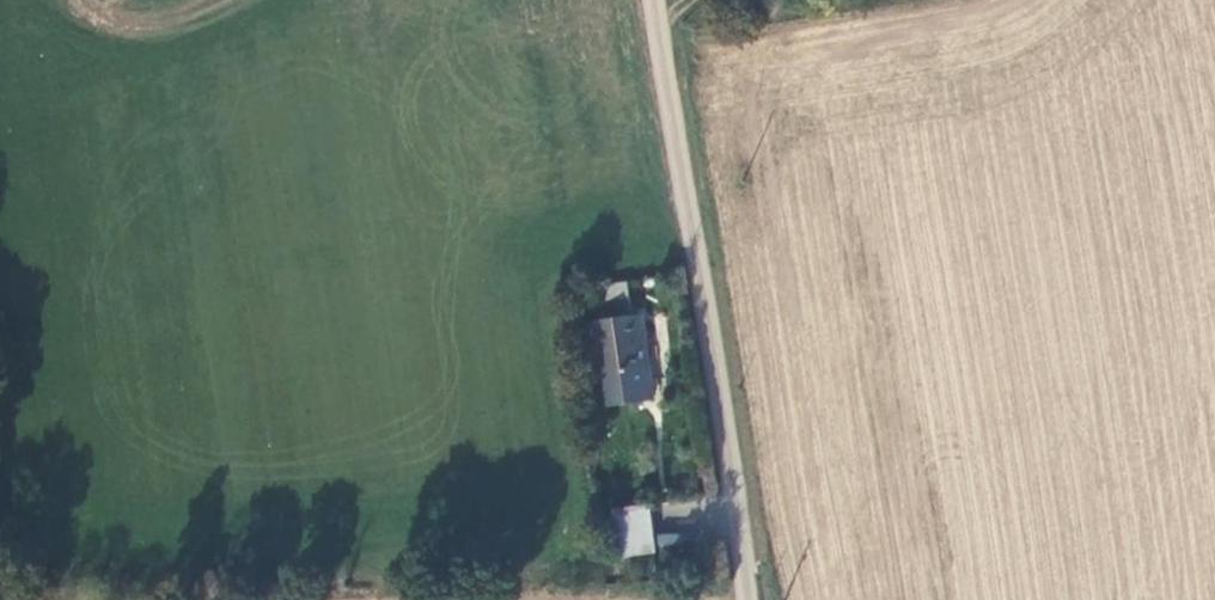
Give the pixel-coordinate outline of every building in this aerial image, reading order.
[(597,408),(654,400),(651,369),(640,371),(636,344),(647,341),(644,317),(632,318),(630,300),(599,305),(600,323),(586,325),(597,408)] [(650,506),(614,511),(619,557),(657,553),(650,506)]
